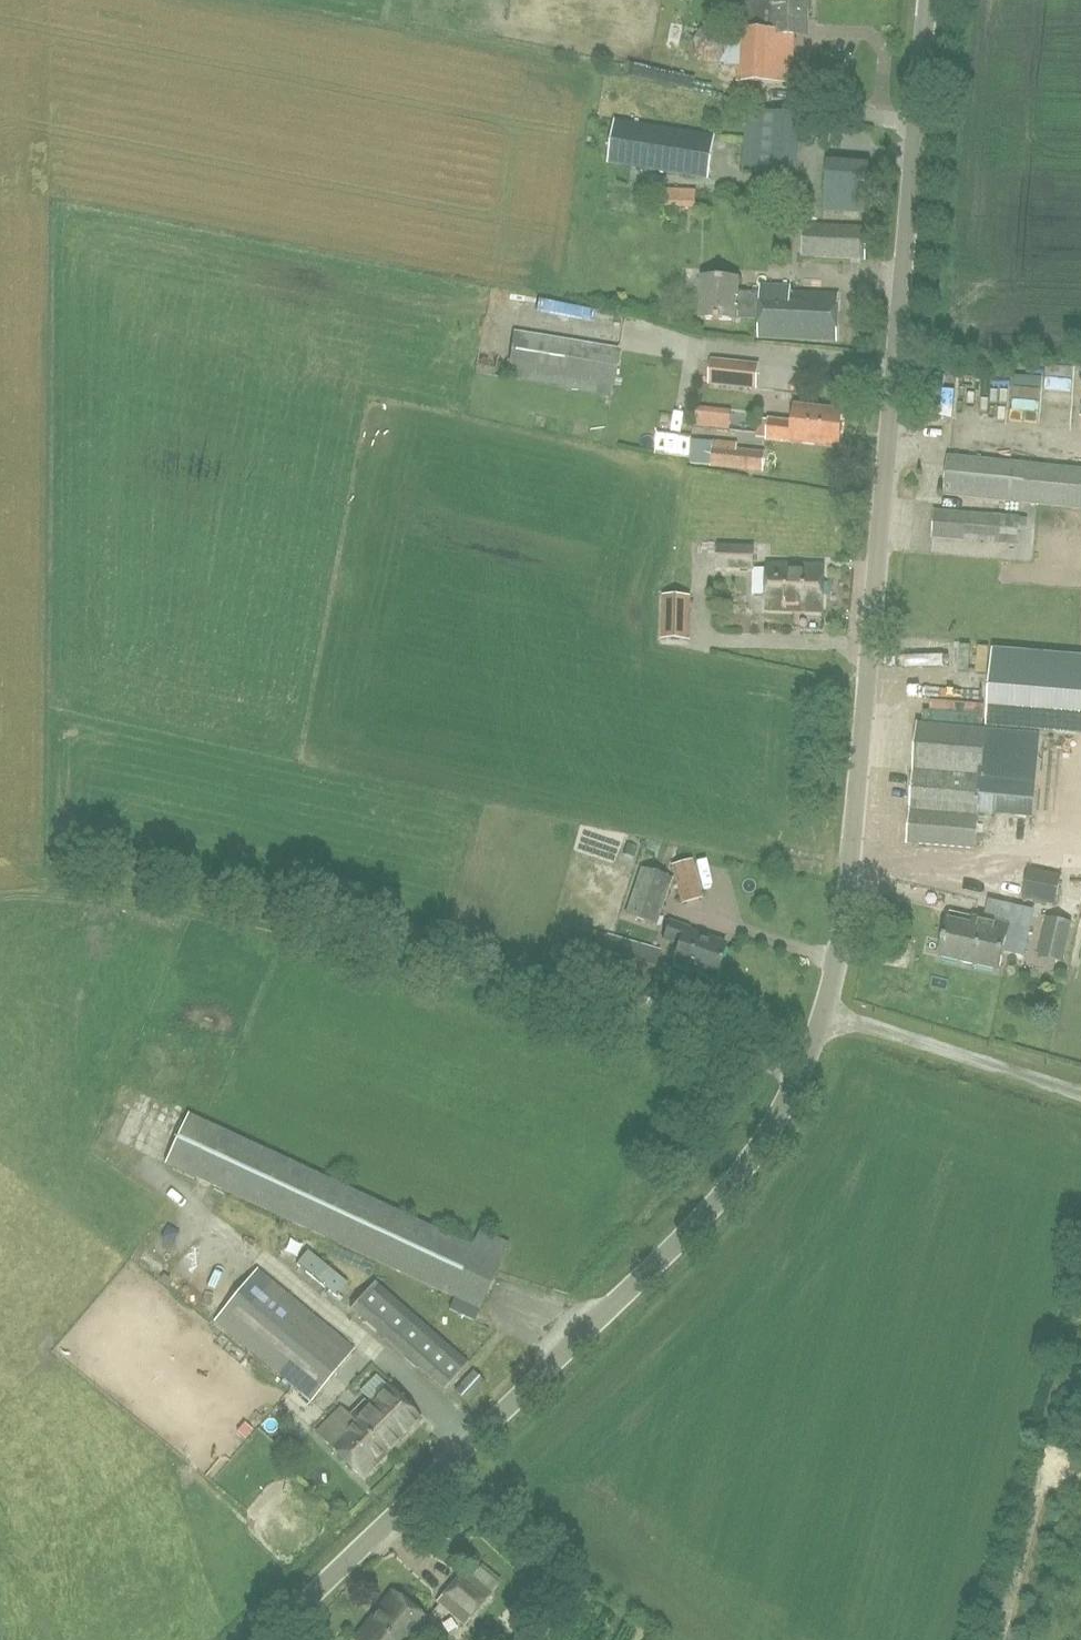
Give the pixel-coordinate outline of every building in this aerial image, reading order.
[(772,33),(779,33),(779,36),(808,37),(810,0),(773,0),(772,33)] [(741,32),(739,83),(777,84),(779,36),(779,33),(772,33),(741,32)] [(797,176),(800,114),(746,110),(741,173),(797,176)] [(707,180),(714,134),(615,118),(607,163),(707,180)] [(867,214),(870,163),(827,160),(823,211),(867,214)] [(668,190),(667,208),(698,209),(699,190),(668,190)] [(866,260),(868,227),(803,223),(801,256),(866,260)] [(836,344),(837,295),(789,294),(789,286),(760,286),(760,295),(737,294),(738,282),(701,280),(700,325),(736,326),(736,322),(759,323),(758,341),(836,344)] [(611,396),(619,348),(513,331),(506,369),(509,370),(507,380),(611,396)] [(714,360),(711,384),(758,390),(761,366),(714,360)] [(840,448),(844,412),(795,406),(793,422),(768,419),(766,440),(840,448)] [(695,411),(694,428),(719,430),(720,414),(695,411)] [(678,430),(674,463),(722,469),(726,435),(678,430)] [(949,457),(945,495),(1080,509),(1080,470),(949,457)] [(932,539),(964,542),(967,510),(934,508),(932,539)] [(1018,532),(1020,518),(1020,515),(1003,513),(998,513),(995,544),(1017,546),(1018,538),(1018,532)] [(755,546),(719,544),(716,570),(752,572),(755,546)] [(762,605),(821,612),(826,566),(767,559),(762,605)] [(689,641),(690,596),(663,595),(662,640),(689,641)] [(993,651),(987,727),(1080,735),(1080,658),(993,651)] [(1033,818),(1040,736),(919,725),(908,844),(976,850),(979,818),(996,820),(996,815),(1033,818)] [(1007,849),(1010,827),(998,825),(995,847),(1007,849)] [(713,858),(702,860),(706,892),(718,891),(713,858)] [(1055,905),(1061,874),(1028,868),(1023,898),(1055,905)] [(641,869),(625,916),(657,925),(672,879),(641,869)] [(940,957),(969,964),(980,918),(973,917),(972,925),(949,919),(940,957)] [(1067,945),(1073,923),(1047,917),(1042,939),(1067,945)] [(1017,941),(1020,928),(980,918),(969,964),(999,971),(1007,938),(1017,941)] [(713,976),(724,944),(686,931),(687,928),(669,922),(663,938),(677,942),(670,962),(713,976)] [(650,986),(660,952),(574,927),(565,962),(650,986)] [(301,1237),(296,1253),(318,1260),(323,1244),(301,1237)] [(353,1309),(362,1317),(389,1341),(431,1378),(429,1380),(444,1394),(469,1365),(376,1283),(353,1309)] [(321,1381),(356,1352),(329,1319),(318,1328),(303,1333),(300,1336),(295,1320),(287,1310),(281,1314),(259,1320),(255,1305),(248,1297),(223,1318),(229,1338),(245,1333),(245,1336),(274,1371),(299,1364),(301,1370),(305,1375),(293,1379),(306,1394),(321,1381)] [(468,1402),(484,1384),(472,1373),(456,1391),(468,1402)] [(357,1418),(390,1451),(419,1421),(386,1388),(357,1418)] [(390,1451),(357,1418),(328,1448),(361,1481),(390,1451)] [(464,1625),(490,1594),(463,1571),(437,1602),(464,1625)] [(509,1609),(518,1620),(538,1603),(528,1592),(509,1609)] [(420,1630),(427,1620),(392,1593),(356,1639),(429,1639),(430,1639),(420,1630)]
